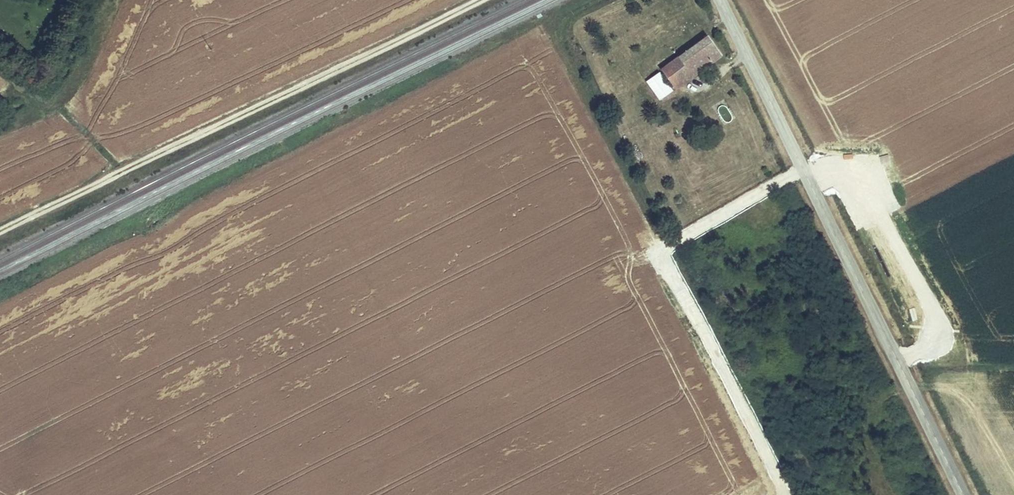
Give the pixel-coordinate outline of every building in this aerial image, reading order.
[(705,36),(662,69),(677,87),(719,55),(705,36)] [(672,90),(659,72),(647,81),(660,100),(672,90)]
